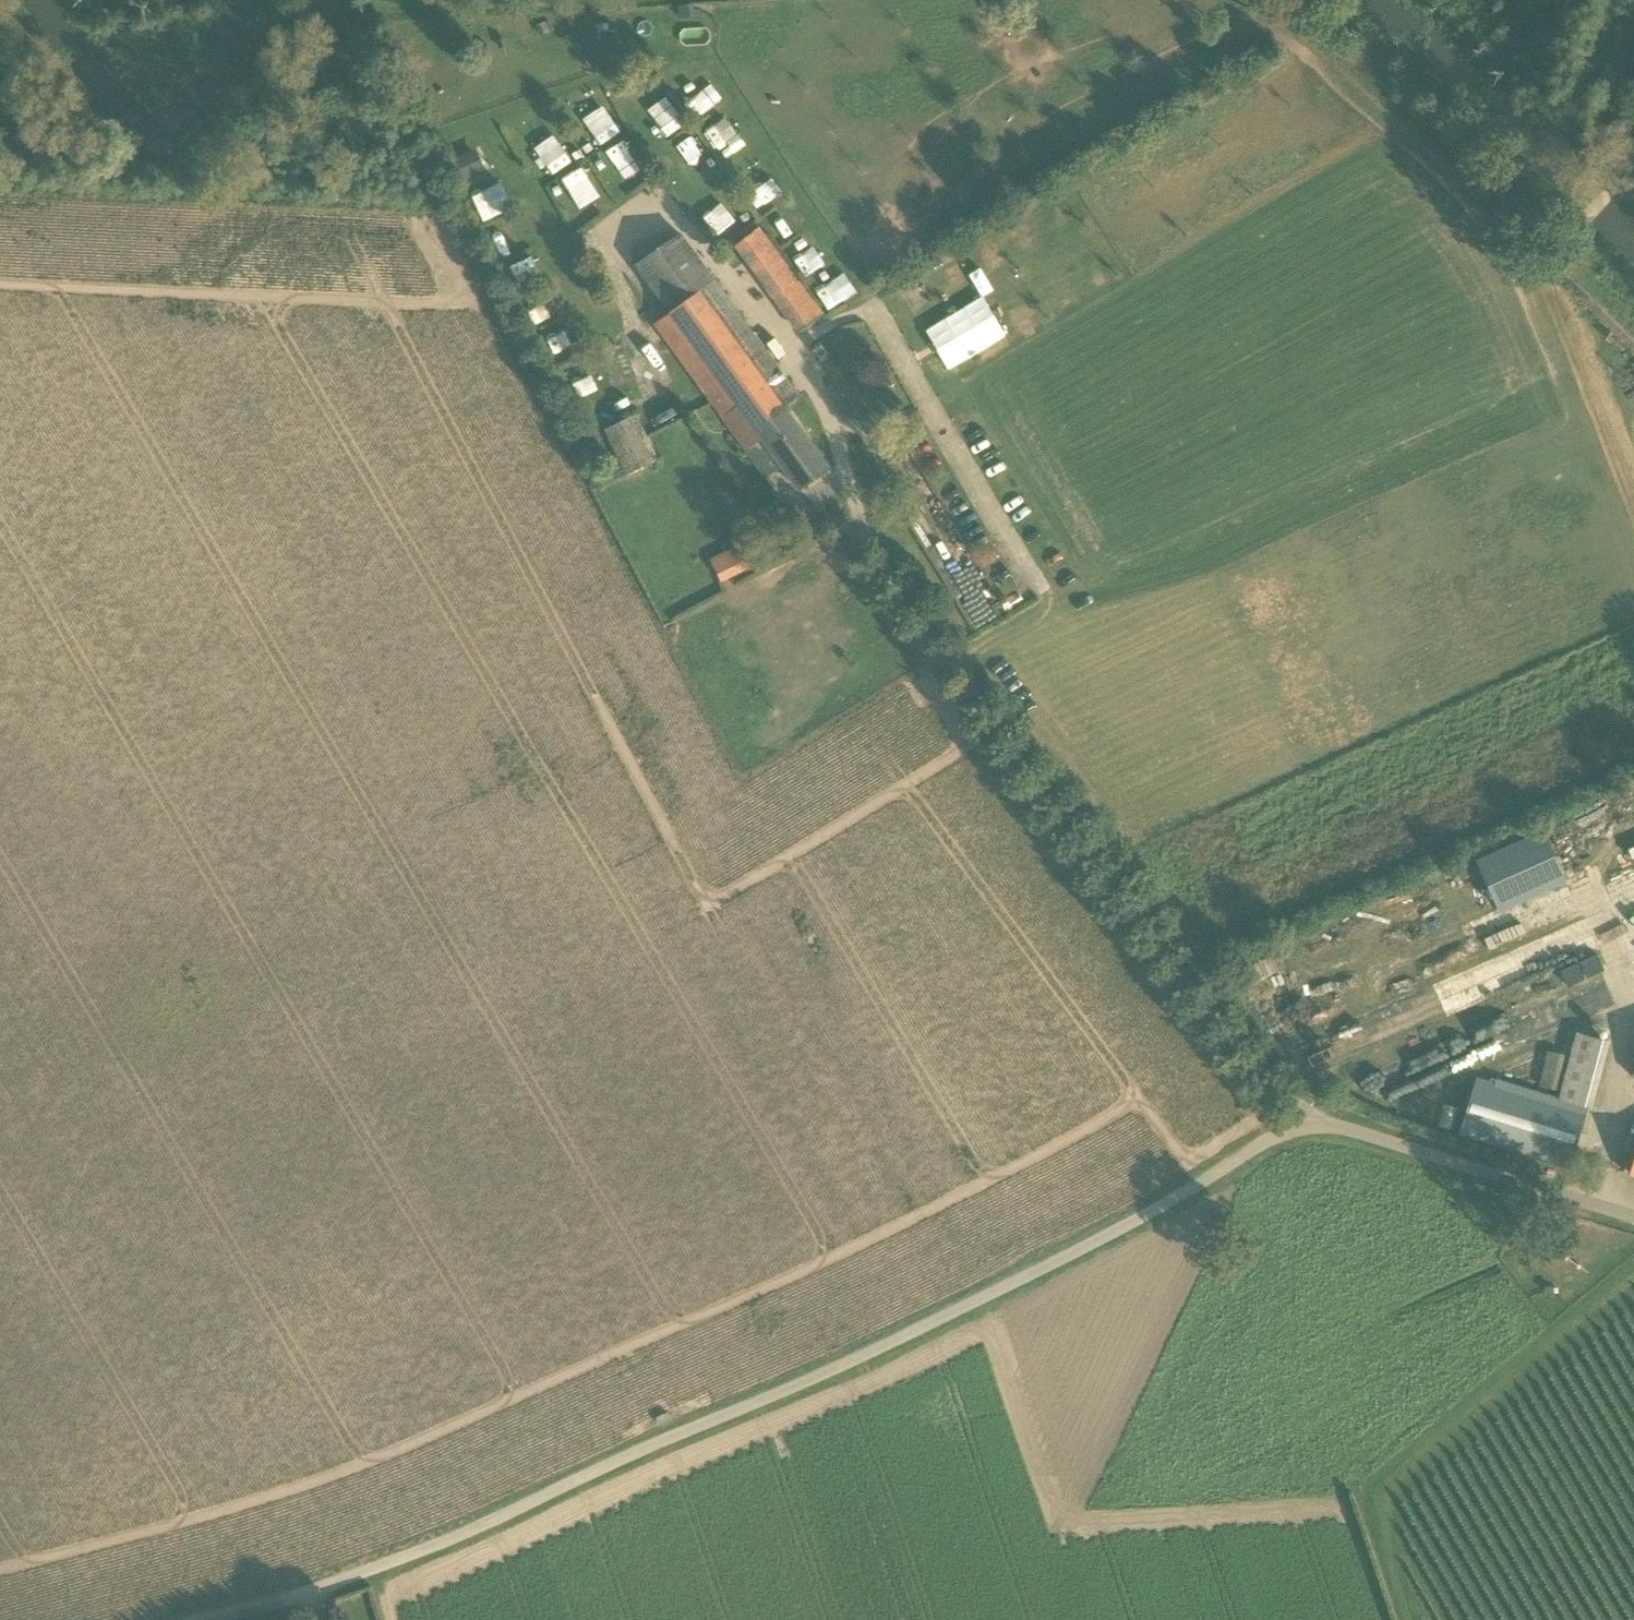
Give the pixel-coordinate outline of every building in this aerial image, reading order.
[(696,113),(717,103),(708,84),(687,94),(696,113)] [(657,102),(671,128),(683,121),(669,95),(657,102)] [(602,146),(624,131),(611,111),(589,126),(602,146)] [(706,128),(714,147),(740,137),(733,117),(706,128)] [(531,147),(546,177),(575,163),(560,133),(531,147)] [(626,135),(604,150),(625,178),(646,163),(626,135)] [(683,161),(702,155),(696,135),(677,141),(683,161)] [(476,147),(453,159),(464,181),(487,169),(476,147)] [(564,178),(581,206),(602,193),(585,165),(564,178)] [(767,175),(753,183),(761,196),(775,187),(767,175)] [(488,206),(504,197),(497,184),(481,192),(488,206)] [(720,236),(739,219),(723,200),(704,217),(720,236)] [(783,214),(766,221),(773,237),(790,230),(783,214)] [(797,331),(823,312),(760,227),(734,246),(797,331)] [(829,466),(785,406),(799,395),(716,282),(718,280),(680,230),(638,261),(675,310),(658,323),(749,451),(764,440),(783,466),(799,488),(798,489),(800,490),(800,491),(803,489),(802,489),(828,470),(831,468),(830,468),(831,468),(829,466)] [(809,273),(828,258),(814,240),(795,255),(809,273)] [(829,310),(856,292),(842,271),(815,290),(829,310)] [(904,315),(919,305),(910,290),(894,299),(904,315)] [(626,475),(657,461),(636,415),(605,429),(626,475)] [(723,581),(751,568),(739,545),(711,559),(723,581)] [(1508,910),(1579,883),(1558,829),(1488,856),(1508,910)] [(1608,880),(1633,955),(1633,871),(1608,880)] [(1572,987),(1609,970),(1601,952),(1564,969),(1572,987)] [(1577,1032),(1561,1091),(1559,1099),(1592,1108),(1610,1041),(1577,1032)] [(1459,1133),(1570,1167),(1587,1112),(1583,1110),(1584,1107),(1494,1079),(1493,1083),(1476,1077),(1459,1133)]
